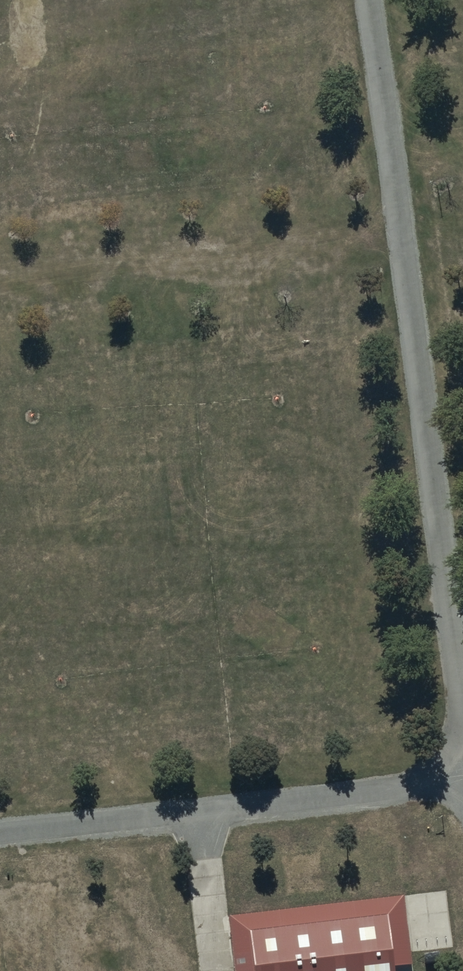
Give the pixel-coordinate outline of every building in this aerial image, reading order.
[(235,970),(404,970),(412,970),(405,902),(229,921),(235,970)]
